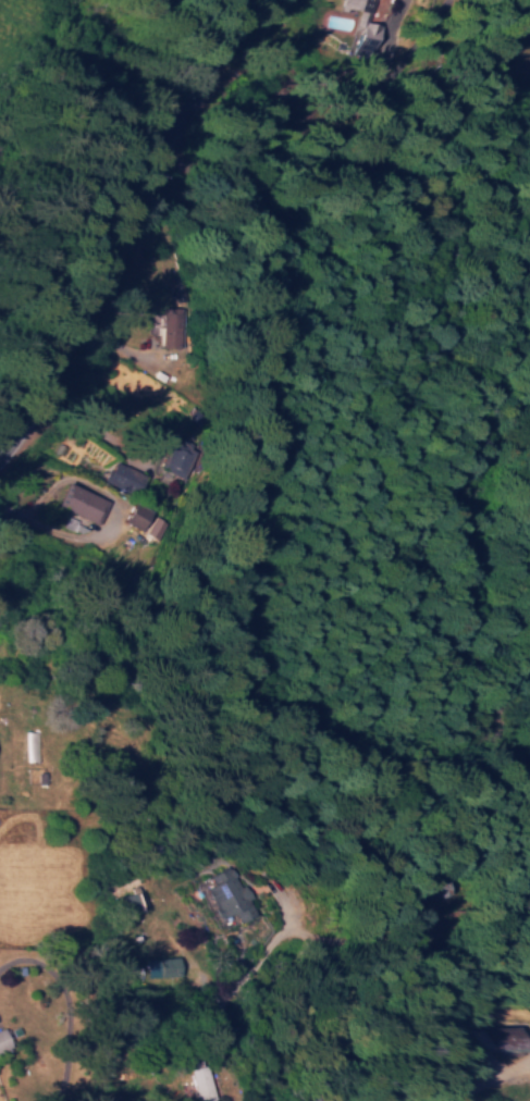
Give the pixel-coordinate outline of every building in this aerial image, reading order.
[(381,0),(348,0),(347,7),(367,11),(364,27),(367,28),(363,51),(385,55),(391,24),(377,21),(381,0)] [(163,318),(163,347),(179,348),(179,319),(163,318)] [(147,473),(111,460),(104,481),(140,494),(147,473)] [(150,510),(129,501),(121,522),(142,530),(150,510)] [(163,539),(170,521),(155,515),(148,534),(163,539)] [(253,914),(247,899),(251,898),(245,884),(241,885),(233,866),(218,872),(221,880),(205,886),(217,918),(233,912),(236,921),(253,914)] [(119,895),(126,914),(137,910),(130,891),(119,895)] [(177,975),(176,956),(142,958),(143,976),(177,975)] [(8,1045),(2,1027),(0,1027),(0,1048),(8,1045)] [(196,1100),(216,1100),(209,1066),(190,1070),(196,1100)]
